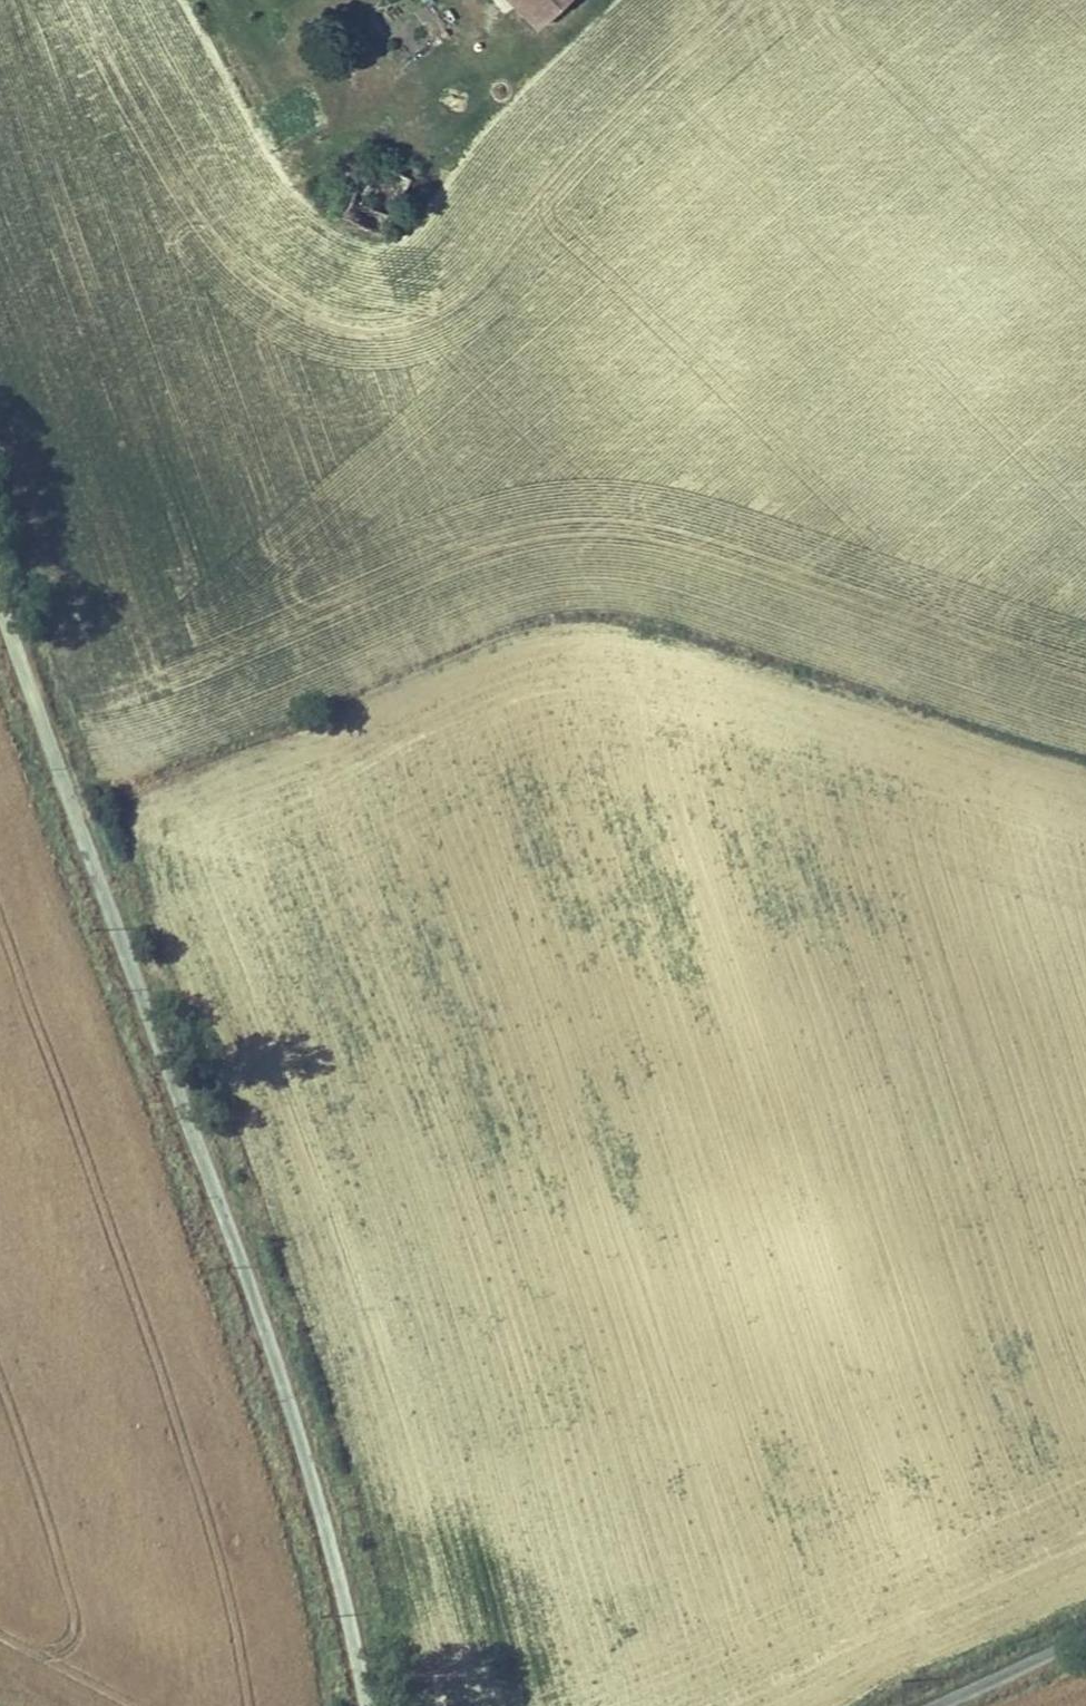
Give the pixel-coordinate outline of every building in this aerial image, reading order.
[(539,36),(576,0),(504,0),(539,36)]
